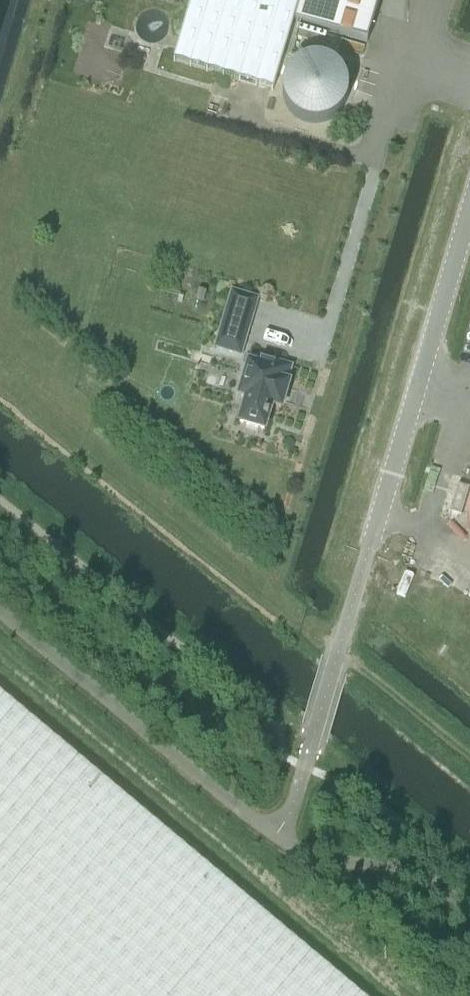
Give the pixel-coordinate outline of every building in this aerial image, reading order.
[(293,21),(300,0),(191,0),(173,60),(273,90),(293,21)] [(293,21),(367,43),(380,0),(300,0),(293,21)] [(298,26),(295,38),(320,45),(323,34),(298,26)] [(257,299),(232,292),(219,336),(243,343),(257,299)] [(290,368),(250,356),(239,395),(246,397),(239,422),(264,429),(271,405),(281,407),(288,383),(285,382),(290,368)] [(461,515),(469,488),(458,484),(449,512),(461,515)] [(0,697),(0,995),(357,995),(0,697)]
